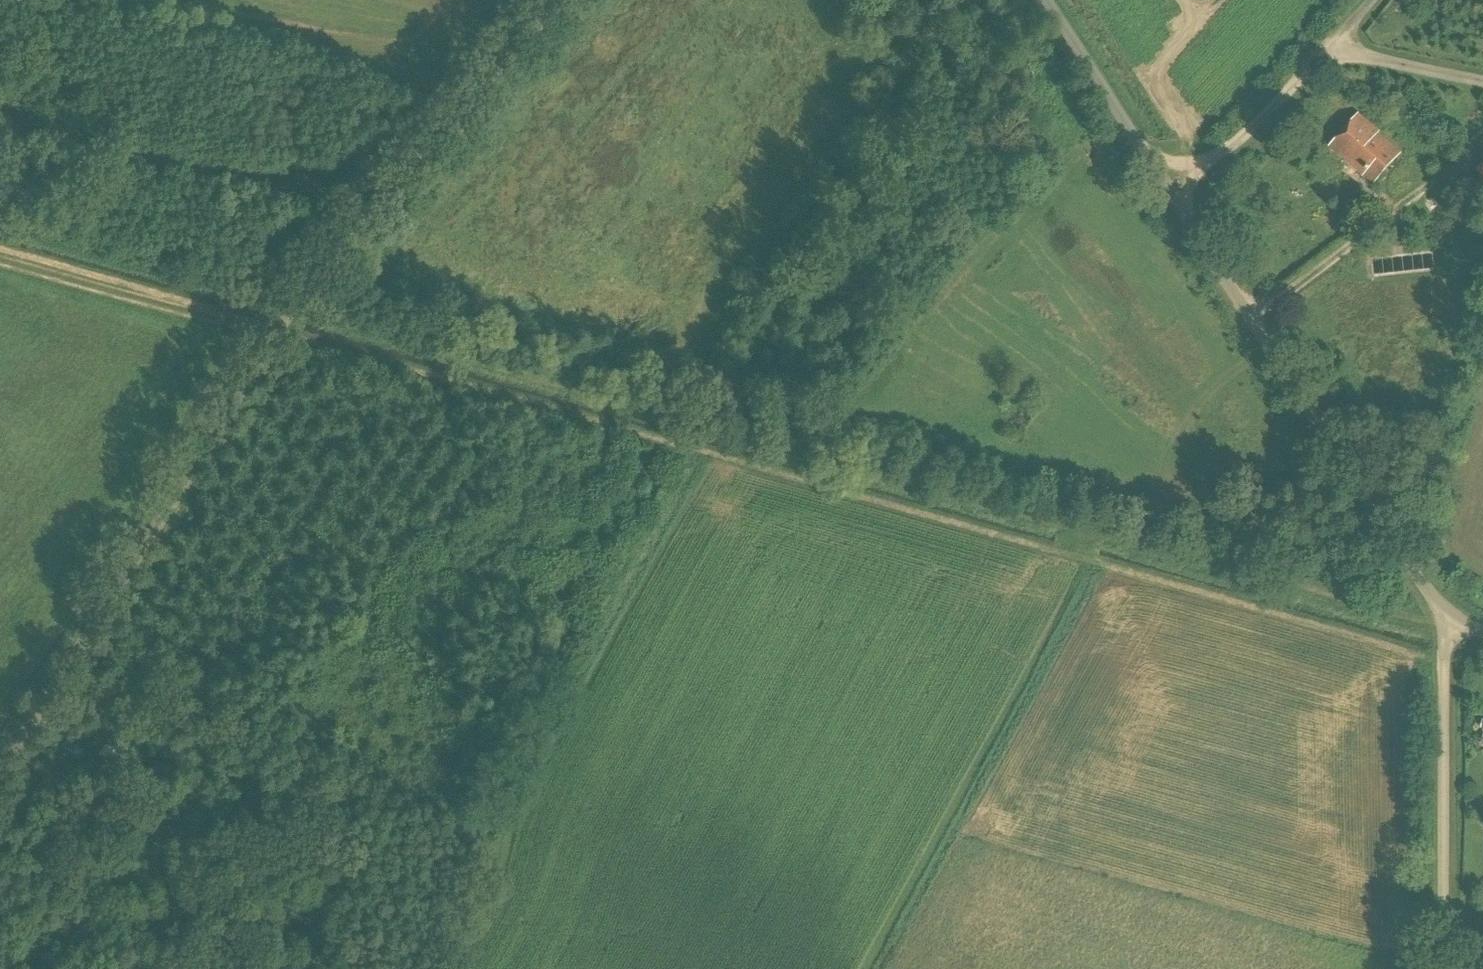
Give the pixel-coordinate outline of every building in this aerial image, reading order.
[(1375,182),(1400,153),(1377,133),(1379,132),(1359,114),(1330,145),(1363,175),(1365,174),(1375,182)]
